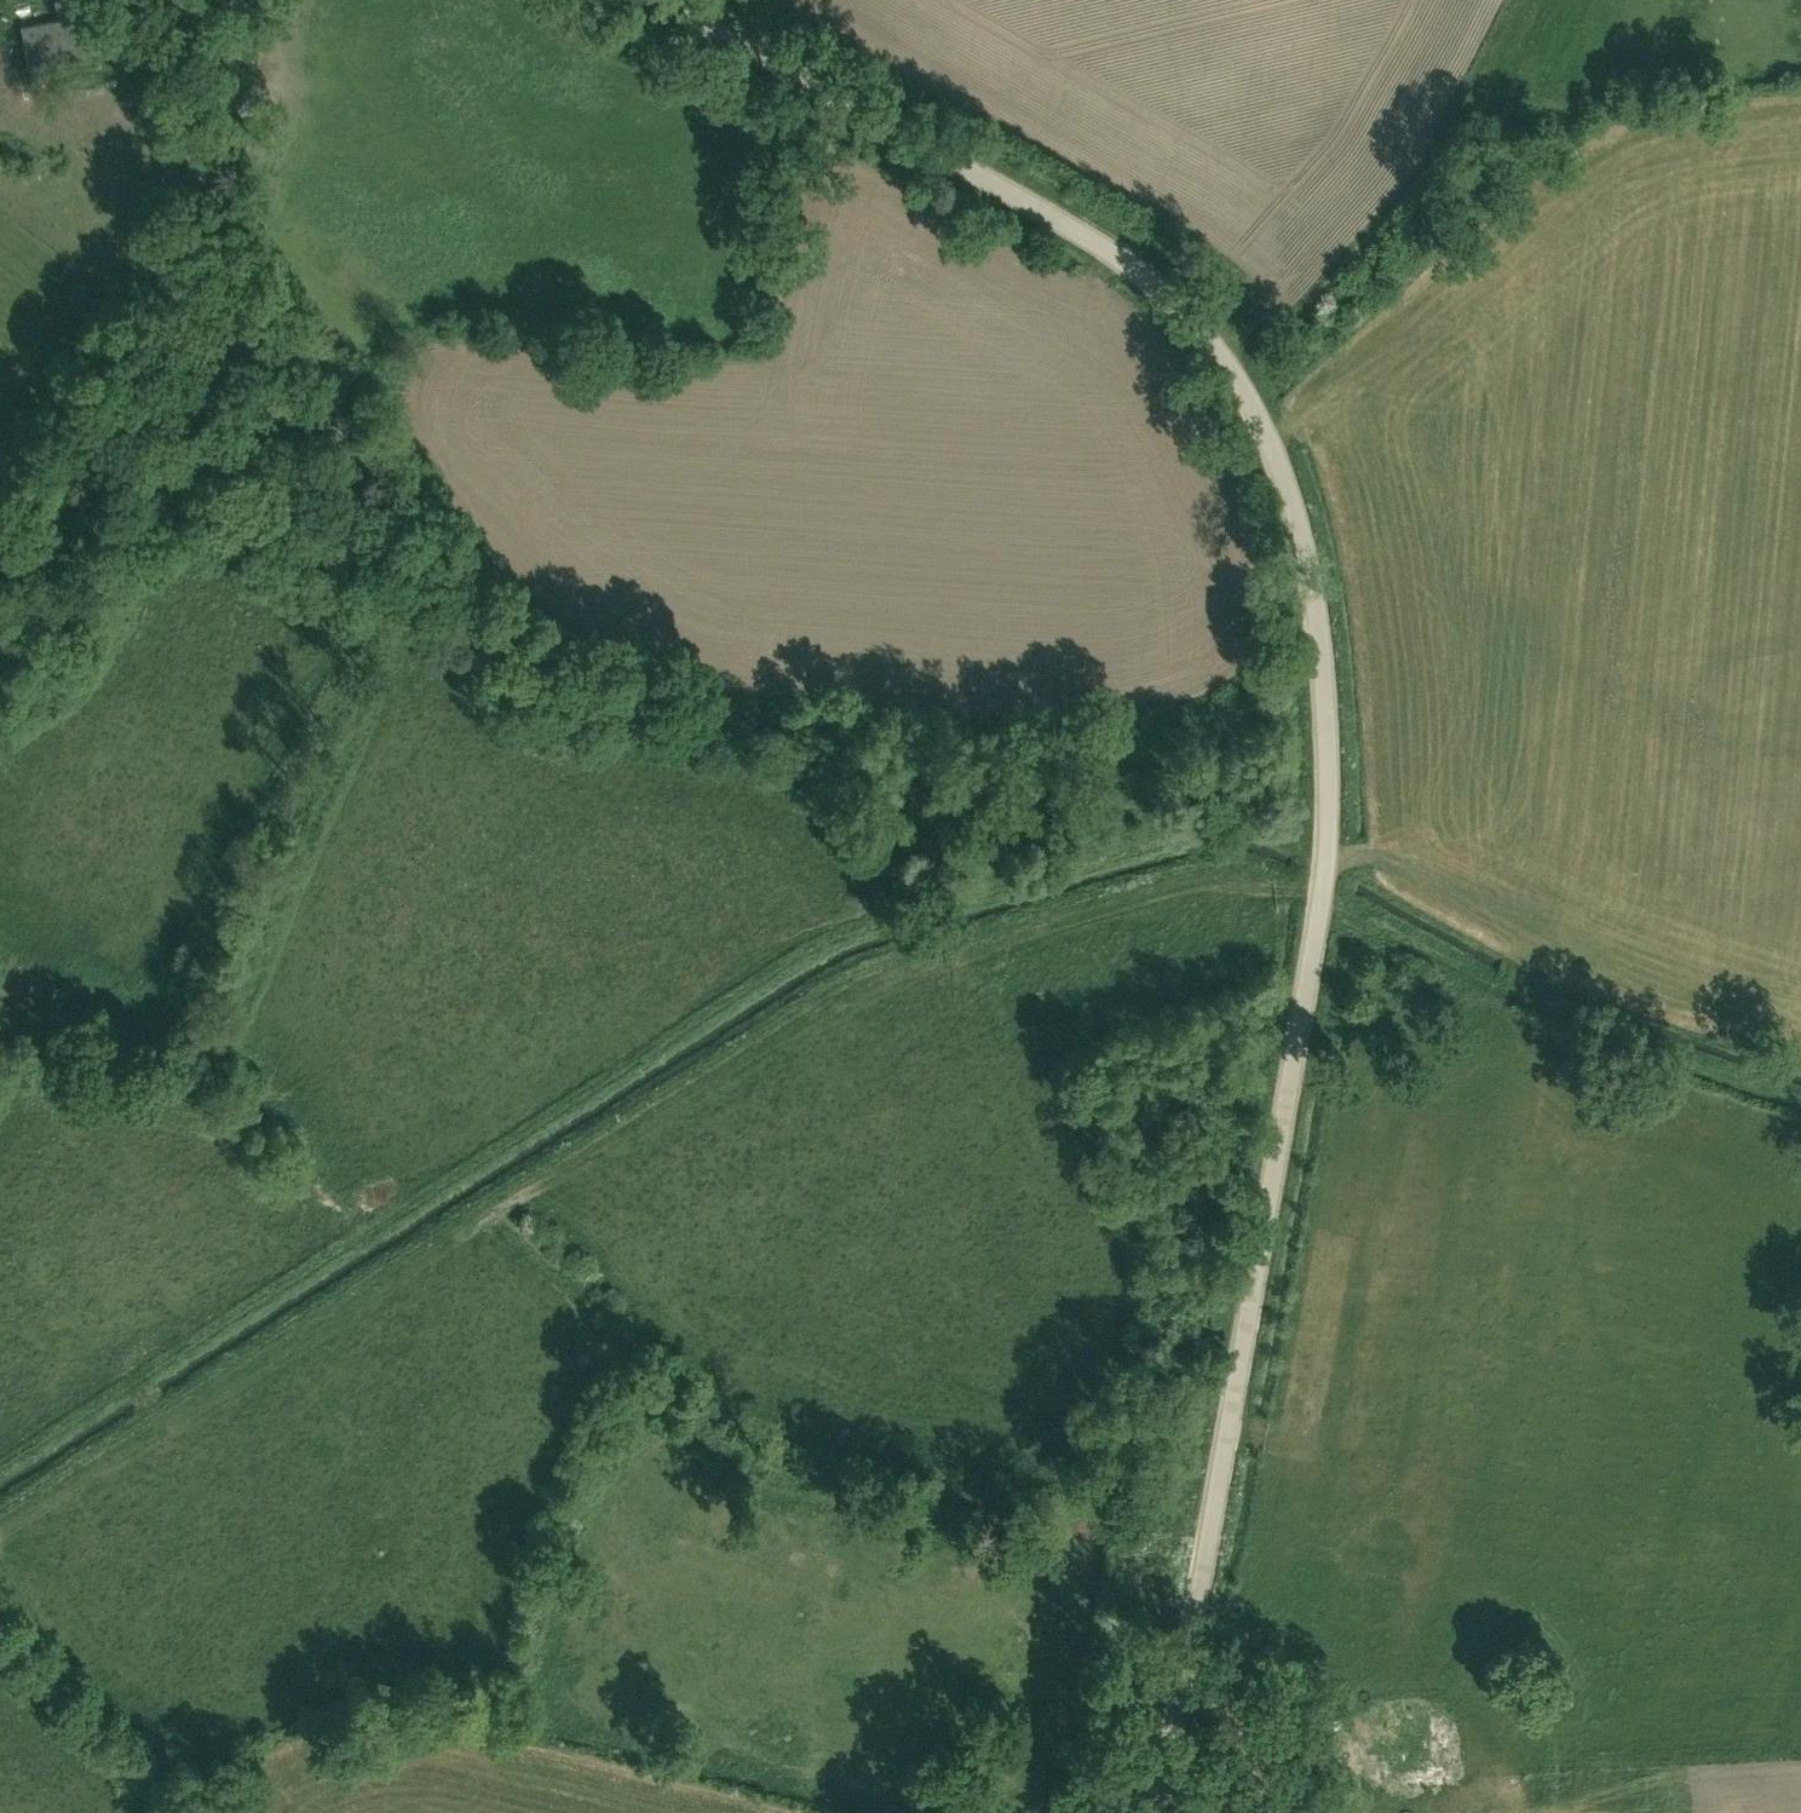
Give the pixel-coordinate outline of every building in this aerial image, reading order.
[(21,26),(29,67),(95,54),(84,0),(55,0),(59,18),(21,26)]
